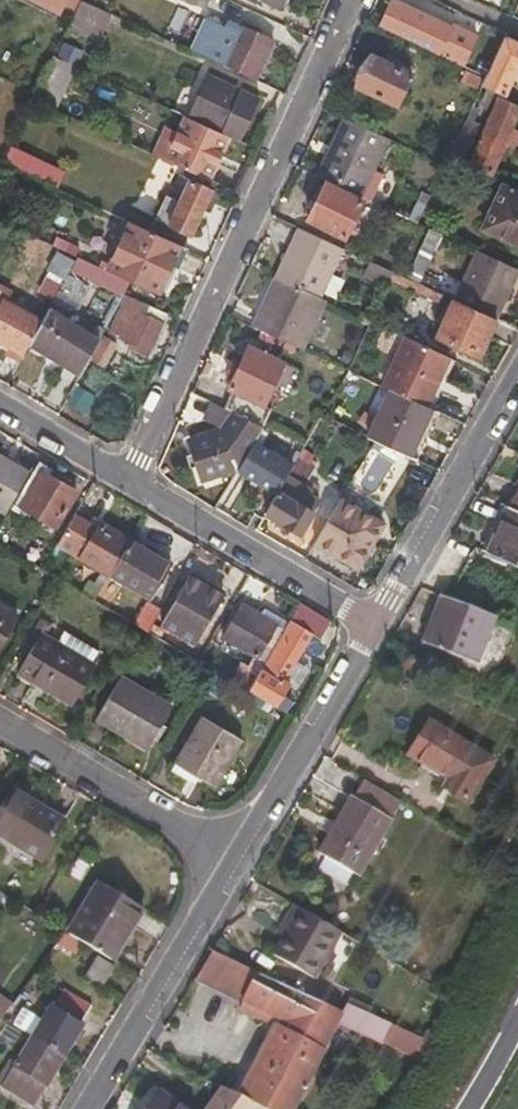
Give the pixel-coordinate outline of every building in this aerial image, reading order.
[(63,0),(32,0),(57,12),(63,0)] [(70,18),(79,0),(63,0),(57,12),(70,18)] [(64,30),(89,42),(105,12),(94,7),(79,0),(70,18),(64,30)] [(389,1),(378,23),(464,62),(471,48),(440,31),(442,26),(389,1)] [(186,50),(251,81),(271,40),(257,33),(259,28),(240,19),(232,35),(225,49),(211,43),(194,35),(186,50)] [(225,49),(232,35),(218,28),(211,43),(225,49)] [(481,81),(477,90),(498,99),(499,100),(512,73),(517,76),(517,49),(501,41),(481,81)] [(62,42),(55,57),(73,66),(75,67),(81,51),(62,42)] [(51,56),(32,93),(29,99),(51,110),(64,85),(73,66),(55,57),(51,56)] [(381,63),(368,56),(353,87),(392,106),(406,75),(395,69),(397,64),(384,57),(381,63)] [(462,83),(477,90),(481,81),(466,74),(462,83)] [(188,119),(228,138),(238,142),(257,102),(207,79),(188,119)] [(489,176),(502,150),(510,132),(517,116),(517,109),(499,100),(498,99),(464,168),(483,176),(489,176)] [(339,117),(313,177),(354,196),(380,136),(339,117)] [(166,128),(153,157),(207,183),(228,138),(188,119),(185,118),(178,133),(166,128)] [(510,132),(502,150),(509,153),(517,136),(510,132)] [(8,147),(1,162),(55,188),(62,173),(8,147)] [(434,161),(406,220),(413,224),(441,165),(434,161)] [(358,196),(368,201),(380,174),(371,170),(358,196)] [(205,194),(185,183),(175,205),(162,199),(151,221),(185,237),(205,194)] [(356,202),(317,184),(308,203),(312,205),(305,219),(340,235),(356,202)] [(499,189),(479,231),(517,250),(517,198),(499,189)] [(177,246),(127,222),(104,273),(128,283),(153,295),(177,246)] [(338,247),(295,227),(271,277),(314,298),(338,247)] [(418,285),(441,236),(429,231),(406,279),(418,285)] [(493,319),(515,271),(484,257),(476,253),(453,301),(493,319)] [(104,273),(74,259),(65,274),(75,279),(111,297),(118,301),(123,291),(128,283),(104,273)] [(391,272),(368,262),(359,280),(381,292),(391,272)] [(75,279),(65,274),(58,288),(67,293),(75,279)] [(314,298),(271,277),(247,327),(295,349),(319,300),(314,298)] [(418,285),(406,279),(402,286),(435,303),(439,295),(418,285)] [(159,323),(158,323),(137,312),(142,300),(127,293),(108,333),(145,351),(159,323)] [(118,301),(111,297),(99,320),(105,324),(118,301)] [(7,346),(4,351),(18,359),(26,345),(38,322),(0,300),(0,342),(7,346)] [(158,323),(164,311),(142,300),(137,312),(158,323)] [(475,357),(493,319),(453,301),(434,338),(475,357)] [(44,312),(38,322),(26,345),(76,374),(83,361),(95,341),(87,336),(44,312)] [(93,324),(87,336),(95,341),(96,340),(102,329),(93,324)] [(111,349),(96,340),(95,341),(83,361),(98,370),(111,349)] [(427,409),(451,362),(406,341),(383,389),(388,391),(427,409)] [(227,393),(219,411),(228,416),(250,426),(267,391),(279,366),(280,364),(245,348),(224,392),(227,393)] [(279,366),(267,391),(283,400),(296,374),(279,366)] [(91,401),(69,389),(59,407),(82,418),(91,401)] [(407,459),(431,411),(427,409),(388,391),(365,439),(371,442),(407,459)] [(227,470),(233,473),(238,464),(256,433),(258,430),(250,426),(228,416),(222,428),(186,442),(197,480),(227,470)] [(276,446),(256,433),(238,464),(259,476),(276,446)] [(26,472),(0,457),(0,516),(26,472)] [(73,494),(37,472),(16,508),(37,522),(34,527),(48,535),(73,494)] [(503,509),(517,516),(517,483),(503,509)] [(280,499),(273,495),(261,516),(294,536),(307,514),(290,505),(296,495),(286,490),(280,499)] [(348,524),(356,511),(337,499),(329,513),(348,524)] [(501,508),(484,551),(517,566),(517,516),(503,509),(501,508)] [(329,513),(310,545),(351,569),(378,524),(356,511),(348,524),(329,513)] [(68,521),(82,529),(86,522),(72,514),(68,521)] [(105,575),(126,540),(96,522),(89,533),(82,529),(68,521),(53,544),(96,570),(103,575),(105,575)] [(167,565),(126,540),(105,575),(145,600),(167,565)] [(83,580),(75,592),(88,600),(103,575),(96,570),(88,583),(83,580)] [(219,594),(185,575),(157,622),(190,642),(219,594)] [(491,616),(439,596),(420,642),(472,662),(491,616)] [(133,628),(144,634),(157,612),(142,603),(129,625),(133,628)] [(327,623),(295,604),(283,624),(280,630),(260,663),(243,693),(275,712),(288,691),(281,686),(293,665),(309,639),(314,643),(327,623)] [(260,663),(280,630),(259,617),(239,605),(219,638),(249,656),(260,663)] [(280,630),(283,624),(262,611),(259,617),(280,630)] [(11,620),(0,614),(0,638),(11,620)] [(103,649),(51,619),(22,667),(74,698),(103,649)] [(232,686),(243,693),(260,663),(249,656),(232,686)] [(308,674),(293,665),(281,686),(288,691),(295,695),(308,674)] [(169,713),(118,683),(96,721),(146,751),(169,713)] [(458,795),(463,798),(484,756),(435,727),(415,760),(461,788),(458,795)] [(253,751),(215,728),(184,779),(207,794),(212,787),(226,795),(253,751)] [(484,756),(463,798),(478,806),(500,765),(484,756)] [(7,791),(0,803),(0,840),(35,861),(58,822),(7,791)] [(373,794),(364,808),(397,828),(404,813),(373,794)] [(397,828),(364,808),(358,804),(326,858),(365,882),(397,828)] [(88,948),(106,960),(138,905),(95,880),(63,933),(77,942),(88,948)] [(340,934),(298,910),(271,956),(312,980),(323,964),(326,965),(331,957),(328,954),(340,934)] [(206,951),(188,979),(247,1011),(244,1016),(280,1037),(238,1097),(261,1108),(295,1108),(344,1028),(350,1019),(206,951)] [(80,977),(95,987),(108,966),(93,957),(80,977)] [(27,1037),(59,1057),(77,1027),(74,1026),(84,1009),(57,992),(47,1009),(45,1008),(27,1037)] [(355,1012),(350,1019),(344,1028),(385,1045),(396,1029),(355,1012)] [(401,1031),(396,1029),(385,1045),(392,1047),(401,1031)] [(435,1065),(444,1055),(432,1048),(434,1044),(401,1031),(392,1047),(385,1060),(421,1080),(435,1065)] [(59,1057),(27,1037),(0,1083),(0,1091),(26,1107),(39,1087),(41,1088),(59,1057)] [(238,1097),(221,1089),(206,1108),(261,1108),(238,1097)] [(155,1091),(143,1108),(179,1108),(155,1091)]
